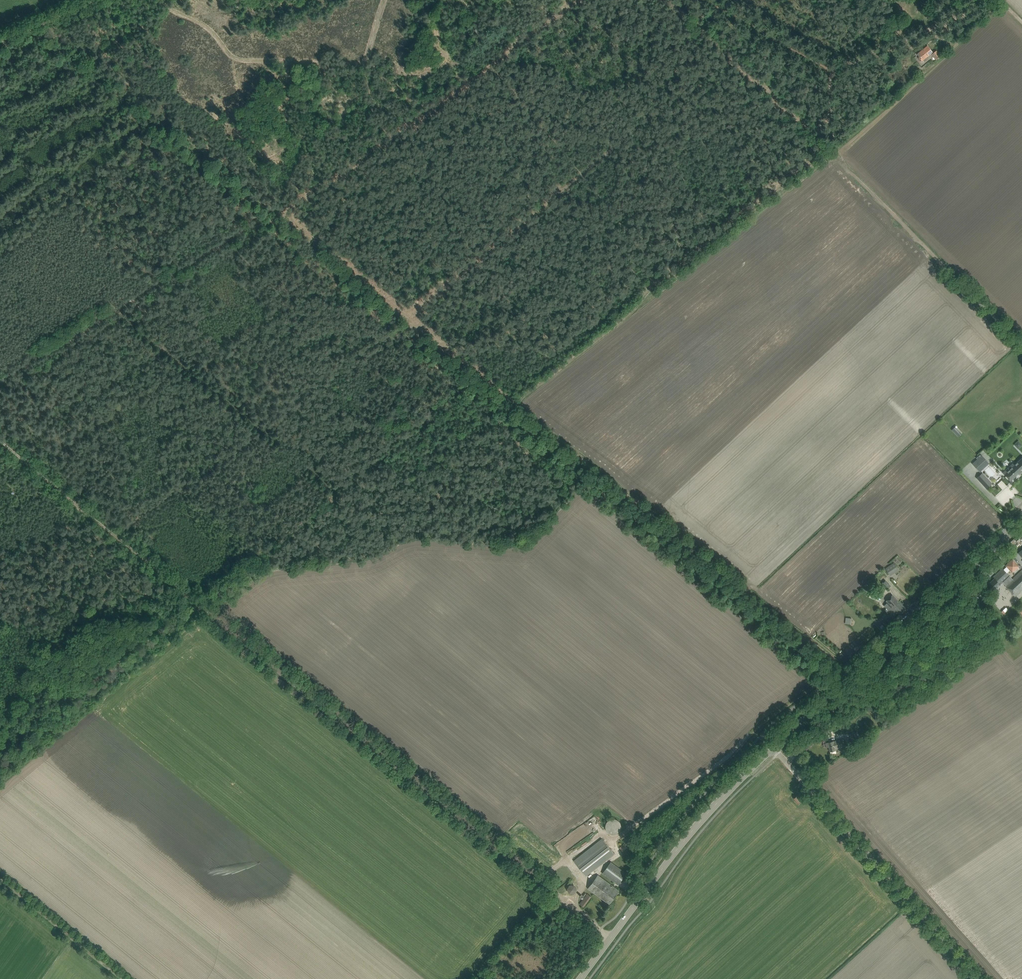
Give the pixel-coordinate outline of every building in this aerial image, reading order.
[(933,52),(931,50),(928,46),(917,54),(919,57),(919,58),(921,61),(933,52)] [(932,54),(936,60),(941,56),(937,51),(932,54)] [(962,434),(955,427),(952,430),(958,437),(962,434)] [(973,464),(979,471),(989,462),(982,455),(981,456),(977,459),(973,464)] [(1011,481),(1018,473),(1019,474),(1021,471),(1021,458),(1014,465),(1013,463),(1003,473),(1011,481)] [(978,477),(987,488),(992,484),(982,473),(978,477)] [(1013,560),(1006,565),(1012,572),(1018,566),(1013,560)] [(899,570),(894,563),(886,568),(890,575),(899,570)] [(1012,579),(1002,568),(993,577),(994,578),(1000,585),(1003,582),(1006,585),(1005,586),(1015,596),(1021,589),(1021,570),(1012,579)] [(991,592),(994,596),(999,591),(997,588),(1000,585),(994,578),(988,585),(993,590),(991,592)] [(882,584),(888,589),(891,585),(885,580),(882,584)] [(884,606),(889,610),(892,607),(893,608),(899,602),(892,595),(886,601),(888,602),(884,606)] [(889,610),(891,613),(895,609),(900,614),(905,608),(899,602),(893,608),(892,607),(889,610)] [(989,634),(992,639),(1000,633),(997,629),(989,634)] [(850,737),(855,744),(860,741),(858,738),(861,736),(857,732),(850,737)] [(825,743),(827,747),(829,746),(830,751),(837,750),(836,748),(845,746),(843,739),(833,742),(833,741),(825,743)] [(620,821),(619,821),(618,820),(617,819),(615,819),(614,819),(613,819),(611,819),(610,819),(609,820),(608,820),(608,821),(607,822),(606,823),(606,824),(606,825),(606,826),(606,827),(606,828),(607,830),(607,831),(608,832),(609,833),(611,834),(612,834),(613,834),(614,834),(615,834),(616,834),(618,833),(619,831),(620,831),(621,830),(621,829),(621,827),(621,825),(621,824),(620,823),(620,821)] [(574,861),(586,876),(614,854),(602,838),(574,861)] [(602,873),(618,885),(627,873),(611,862),(602,873)] [(588,888),(610,904),(620,891),(598,875),(588,888)] [(567,889),(574,894),(578,888),(572,883),(567,889)] [(580,904),(583,907),(591,897),(588,894),(580,904)]
